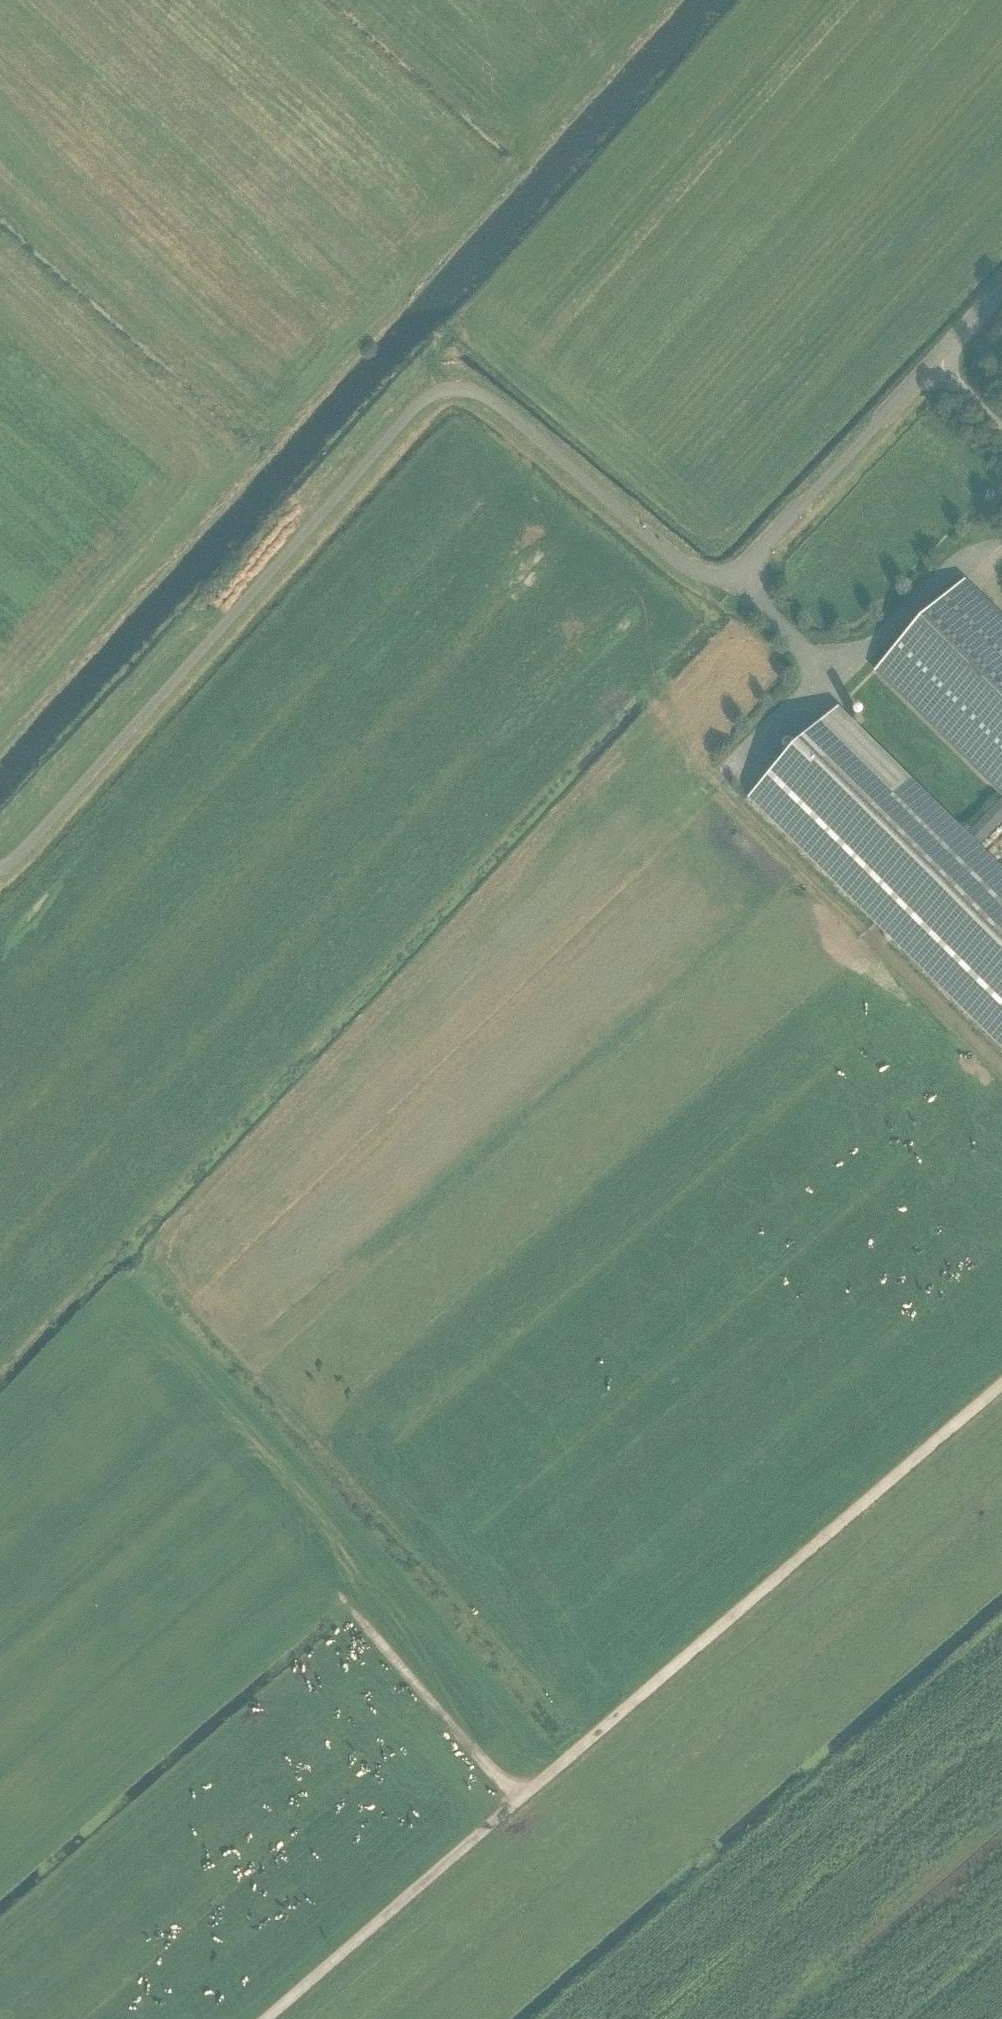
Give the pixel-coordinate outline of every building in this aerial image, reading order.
[(968,587),(880,677),(1001,796),(1001,621),(968,587)] [(835,714),(751,800),(1001,1048),(1001,879),(835,714)]
